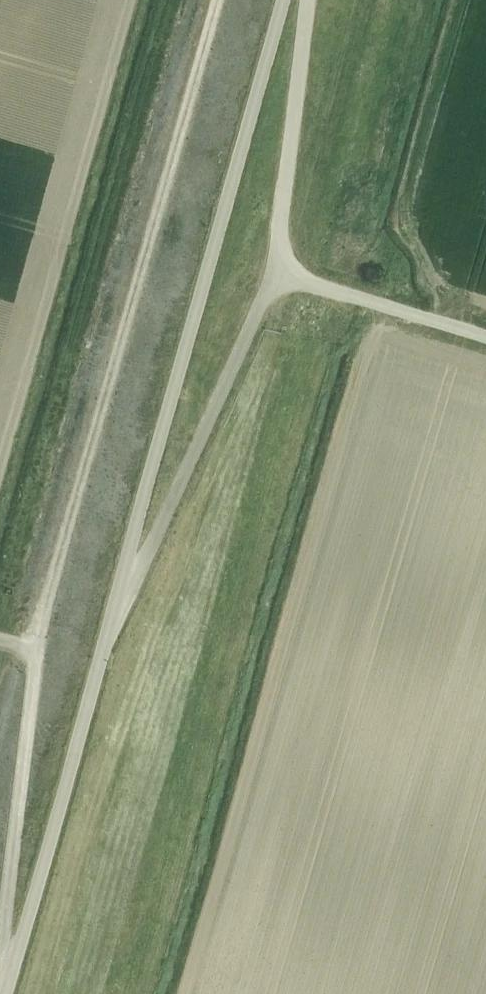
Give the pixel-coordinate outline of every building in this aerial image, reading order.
[(374,277),(376,270),(369,267),(367,275),(374,277)]
